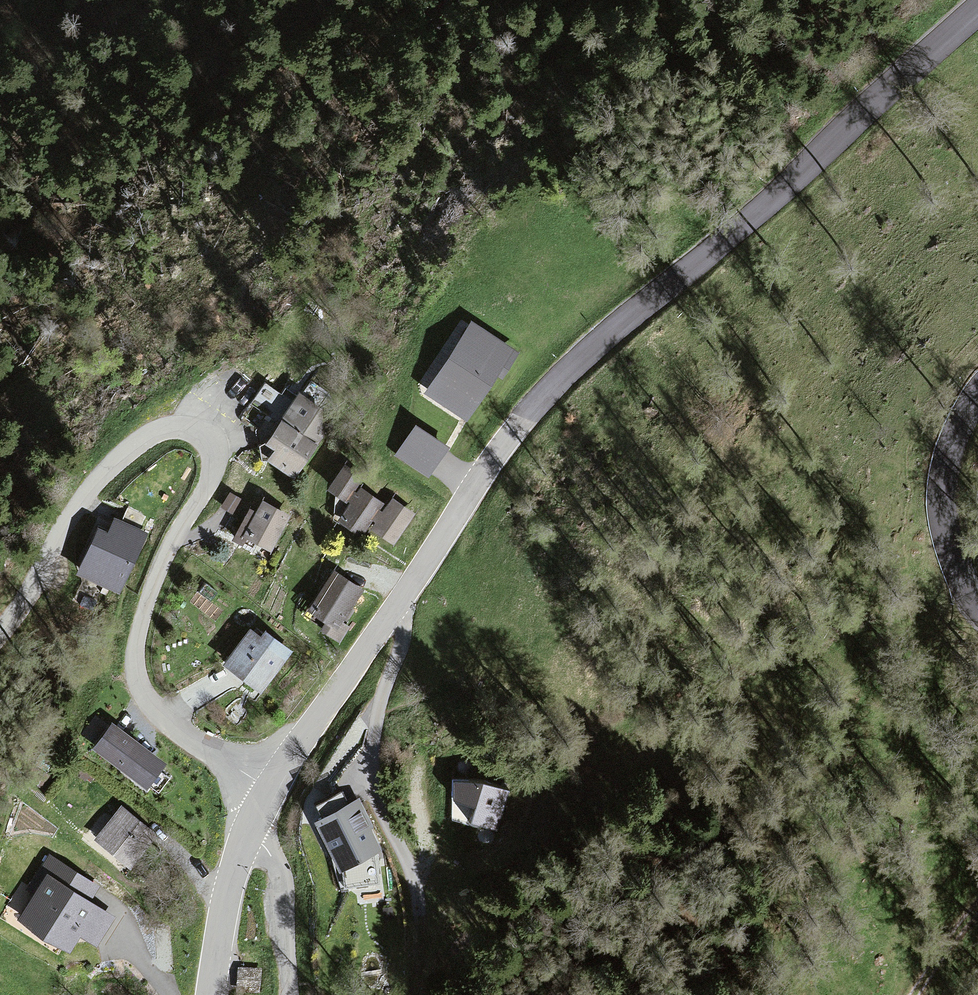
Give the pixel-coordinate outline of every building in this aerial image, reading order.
[(427,389),(478,413),(514,335),(463,312),(427,389)] [(328,418),(298,396),(282,419),(312,440),(328,418)] [(433,470),(450,432),(414,415),(396,454),(433,470)] [(313,446),(278,422),(263,444),(272,450),(265,459),(291,477),(313,446)] [(360,479),(342,468),(327,491),(345,502),(360,479)] [(378,503),(358,491),(344,514),(350,517),(343,528),(359,537),(378,503)] [(411,514),(391,502),(372,531),(391,544),(411,514)] [(286,516),(260,504),(245,538),(271,550),(286,516)] [(101,507),(77,567),(124,585),(148,525),(101,507)] [(358,592),(333,575),(310,611),(335,627),(358,592)] [(283,661),(247,634),(222,667),(259,694),(283,661)] [(151,779),(168,750),(109,714),(91,743),(151,779)] [(515,791),(467,775),(452,819),(500,835),(515,791)] [(371,826),(358,800),(314,821),(337,869),(378,849),(367,827),(371,826)] [(154,838),(121,810),(95,841),(128,869),(154,838)] [(95,886),(47,855),(24,890),(31,895),(16,917),(65,949),(77,932),(96,945),(113,919),(86,901),(95,886)] [(241,987),(256,988),(257,970),(242,970),(241,987)]
